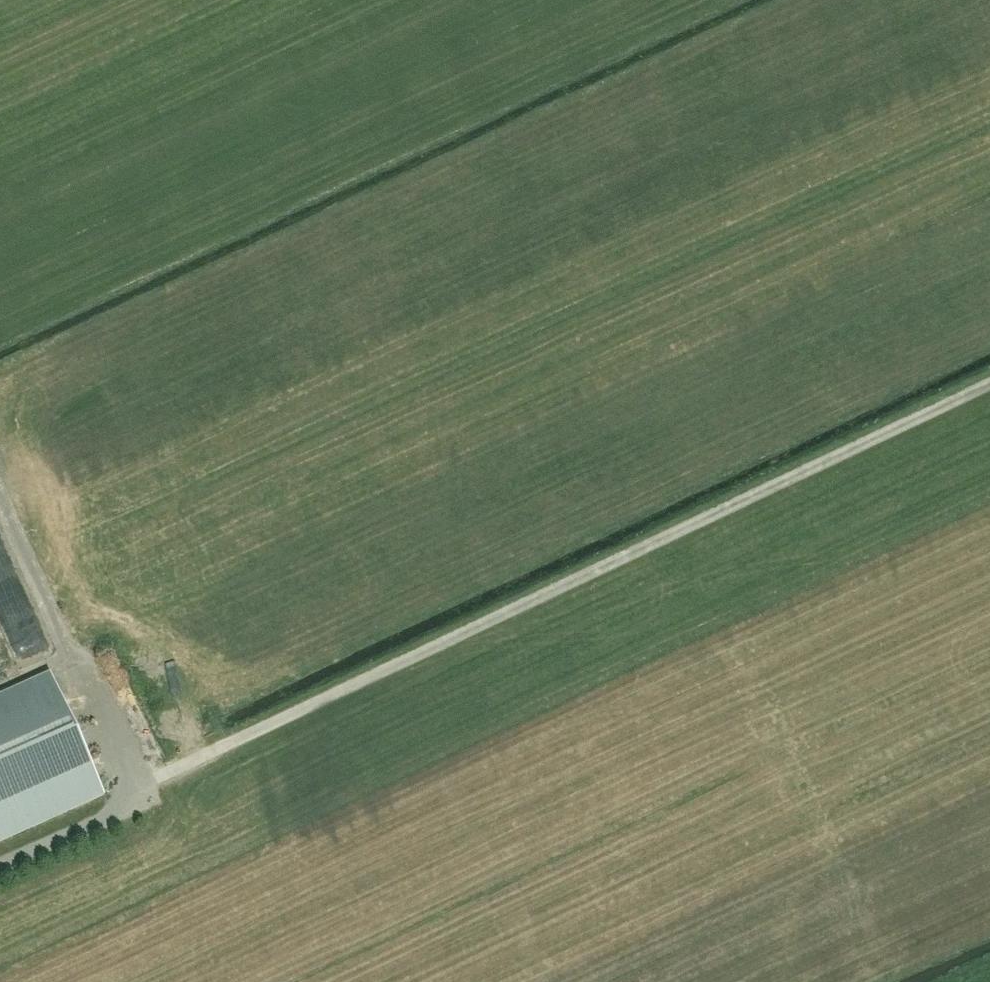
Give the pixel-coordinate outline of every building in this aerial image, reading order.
[(102,795),(50,677),(0,700),(0,841),(102,795)]
